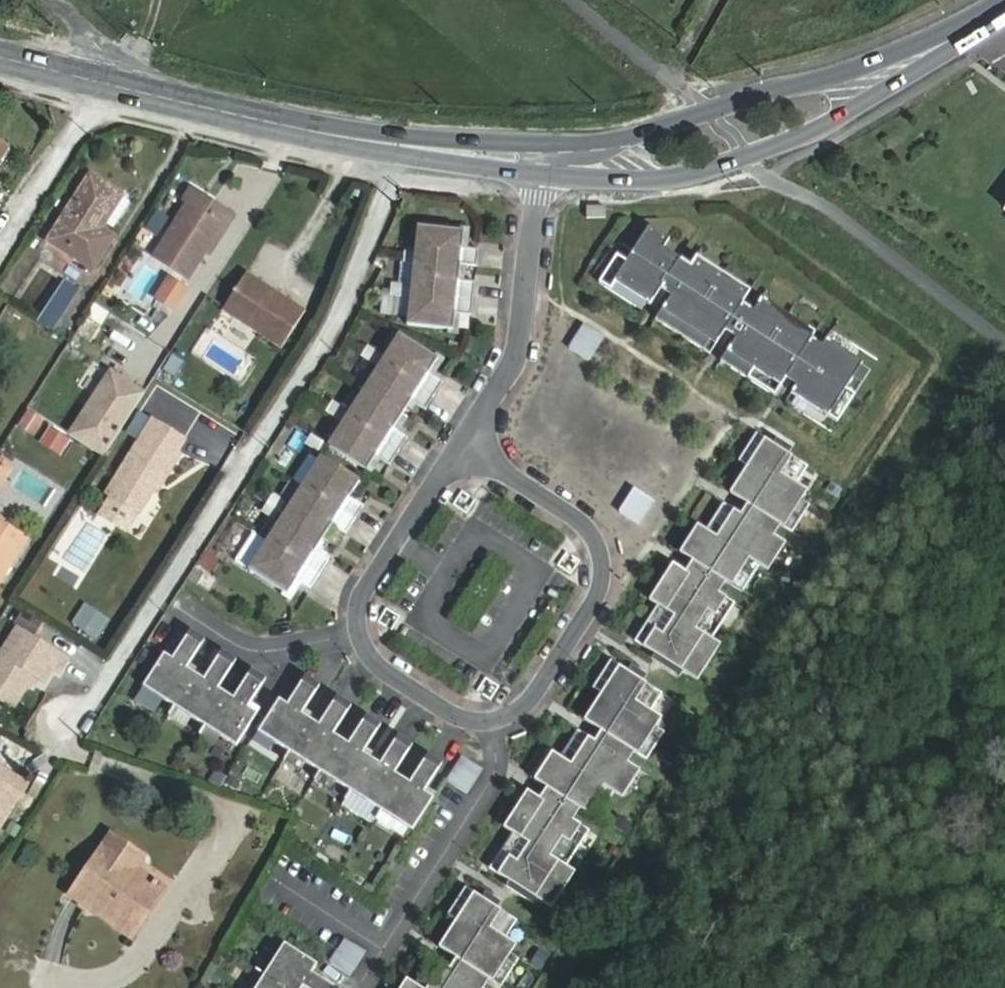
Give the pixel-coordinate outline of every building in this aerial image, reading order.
[(102,228),(123,195),(92,175),(50,240),(94,268),(114,236),(102,228)] [(189,203),(223,225),(230,214),(192,189),(185,200),(189,203)] [(189,278),(223,225),(189,203),(155,256),(189,278)] [(587,205),(587,215),(606,215),(605,205),(587,205)] [(464,229),(417,224),(406,322),(453,327),(455,309),(472,311),(476,279),(458,277),(460,262),(477,264),(479,246),(462,244),(464,229)] [(671,240),(651,228),(617,283),(654,306),(661,295),(681,262),(664,251),(671,240)] [(671,301),(664,312),(691,329),(726,274),(699,257),(692,268),(671,301)] [(692,268),(681,262),(661,295),(671,301),(692,268)] [(306,310),(246,272),(222,311),(281,349),(306,310)] [(691,329),(719,346),(725,335),(746,302),(753,291),(726,274),(691,329)] [(156,298),(173,309),(187,288),(170,277),(156,298)] [(65,279),(38,320),(52,330),(80,289),(65,279)] [(791,315),(764,298),(757,309),(736,342),(729,353),(756,370),(791,315)] [(757,309),(746,302),(725,335),(736,342),(757,309)] [(97,305),(90,317),(98,322),(105,310),(97,305)] [(811,343),(818,332),(791,315),(756,370),(783,387),(790,376),(811,343)] [(102,356),(115,335),(95,322),(81,343),(102,356)] [(569,348),(588,360),(603,335),(584,324),(569,348)] [(441,356),(401,330),(384,357),(436,391),(445,377),(432,369),(441,356)] [(831,417),(865,361),(828,338),(822,349),(801,382),(794,393),(831,417)] [(801,382),(822,349),(811,343),(790,376),(801,382)] [(384,357),(366,385),(405,411),(414,397),(427,405),(436,391),(384,357)] [(104,456),(145,393),(110,371),(70,434),(104,456)] [(366,385),(348,413),(400,447),(409,433),(396,425),(405,411),(366,385)] [(28,410),(19,424),(34,433),(43,420),(28,410)] [(368,469),(378,453),(391,461),(400,447),(348,413),(328,444),(368,469)] [(185,439),(153,418),(104,494),(136,515),(151,491),(150,486),(155,479),(161,483),(180,454),(176,452),(185,439)] [(756,435),(739,462),(748,467),(802,502),(819,476),(756,435)] [(0,458),(0,487),(13,466),(0,458)] [(360,483),(320,458),(299,491),(351,524),(361,507),(349,500),(360,483)] [(748,467),(732,494),(753,507),(780,524),(795,534),(811,508),(802,502),(748,467)] [(150,486),(151,491),(155,493),(161,483),(155,479),(150,486)] [(619,512),(637,524),(653,500),(634,488),(619,512)] [(321,543),(331,527),(343,535),(351,524),(299,491),(281,518),(321,543)] [(746,518),(725,504),(707,532),(762,567),(770,572),(788,544),(773,535),(746,518)] [(753,507),(746,518),(773,535),(780,524),(753,507)] [(315,578),(325,563),(313,555),(321,543),(281,518),(263,546),(315,578)] [(27,540),(0,522),(0,582),(27,540)] [(707,532),(699,527),(681,555),(699,566),(717,577),(745,595),(762,567),(707,532)] [(248,537),(233,561),(247,570),(263,546),(248,537)] [(295,583),(307,591),(315,578),(263,546),(247,570),(247,571),(286,597),(295,583)] [(675,565),(651,601),(661,607),(715,642),(738,605),(710,588),(692,576),(675,565)] [(699,566),(692,576),(710,588),(717,577),(699,566)] [(86,603),(73,621),(97,637),(109,619),(86,603)] [(661,607),(638,644),(701,684),(724,648),(715,642),(661,607)] [(0,656),(0,698),(15,707),(34,677),(45,684),(54,670),(60,673),(69,660),(18,628),(0,656)] [(165,653),(144,686),(177,707),(198,674),(189,668),(203,646),(188,637),(174,659),(165,653)] [(177,707),(208,726),(229,693),(220,687),(234,665),(219,656),(205,678),(198,674),(177,707)] [(614,663),(596,690),(604,696),(659,731),(677,703),(614,663)] [(208,726),(240,746),(260,713),(251,707),(265,685),(250,676),(237,698),(229,693),(208,726)] [(281,699),(261,732),(292,752),(313,719),(304,714),(319,691),(304,682),(290,705),(281,699)] [(604,696),(587,724),(607,737),(635,754),(650,764),(668,736),(659,731),(604,696)] [(292,752),(323,771),(344,739),(336,734),(350,711),(336,702),(321,725),(313,719),(292,752)] [(175,705),(168,714),(188,730),(195,721),(175,705)] [(323,771),(354,790),(374,758),(367,753),(381,730),(366,721),(352,744),(344,739),(323,771)] [(601,747),(580,734),(562,762),(617,797),(626,802),(643,774),(628,765),(601,747)] [(607,737),(601,747),(628,765),(635,754),(607,737)] [(354,790),(385,810),(405,777),(398,773),(412,750),(398,741),(383,763),(374,758),(354,790)] [(562,762),(554,757),(536,784),(554,796),(572,807),(599,825),(617,797),(562,762)] [(385,810),(416,829),(436,797),(429,792),(443,769),(429,760),(414,783),(405,777),(385,810)] [(0,767),(0,826),(27,784),(0,767)] [(530,795),(506,831),(515,837),(570,872),(593,835),(565,818),(547,806),(530,795)] [(554,796),(547,806),(565,818),(572,807),(554,796)] [(72,895),(125,931),(137,915),(145,920),(166,889),(136,869),(131,877),(121,870),(134,850),(112,834),(72,895)] [(515,837),(492,873),(555,913),(578,877),(570,872),(515,837)] [(509,944),(520,927),(463,891),(446,918),(454,923),(512,960),(518,950),(509,944)] [(437,950),(460,965),(487,982),(497,987),(505,987),(519,965),(512,960),(454,923),(437,950)] [(332,969),(351,981),(366,956),(347,945),(332,969)] [(286,948),(266,980),(278,987),(330,987),(313,978),(319,969),(286,948)] [(413,987),(414,987),(473,987),(453,975),(430,961),(413,987)] [(487,982),(460,965),(453,975),(473,987),(484,987),(487,982)]
